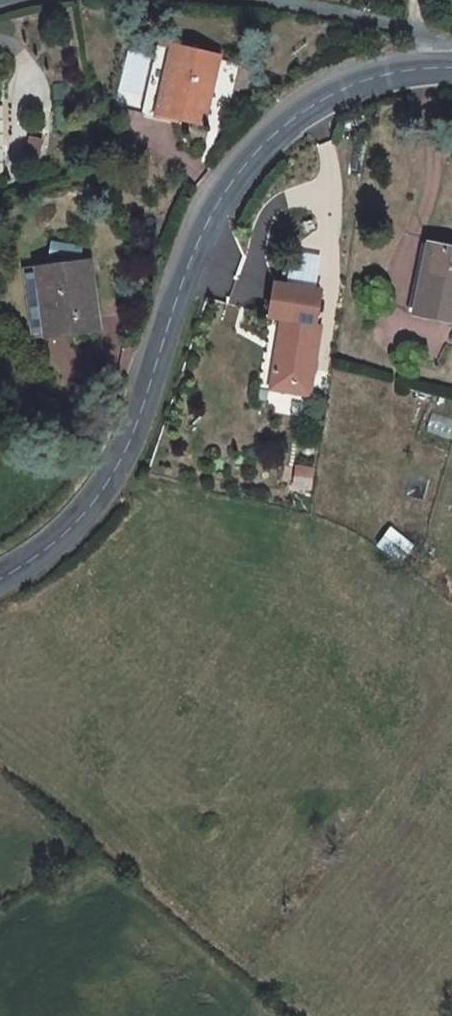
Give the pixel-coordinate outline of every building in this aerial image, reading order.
[(218,93),(170,84),(156,141),(204,151),(218,93)] [(415,277),(402,348),(446,357),(451,326),(451,285),(415,277)] [(89,356),(82,293),(35,301),(46,362),(89,356)] [(305,365),(269,358),(255,435),(292,442),(305,365)] [(311,491),(315,467),(296,464),(293,489),(311,491)]
